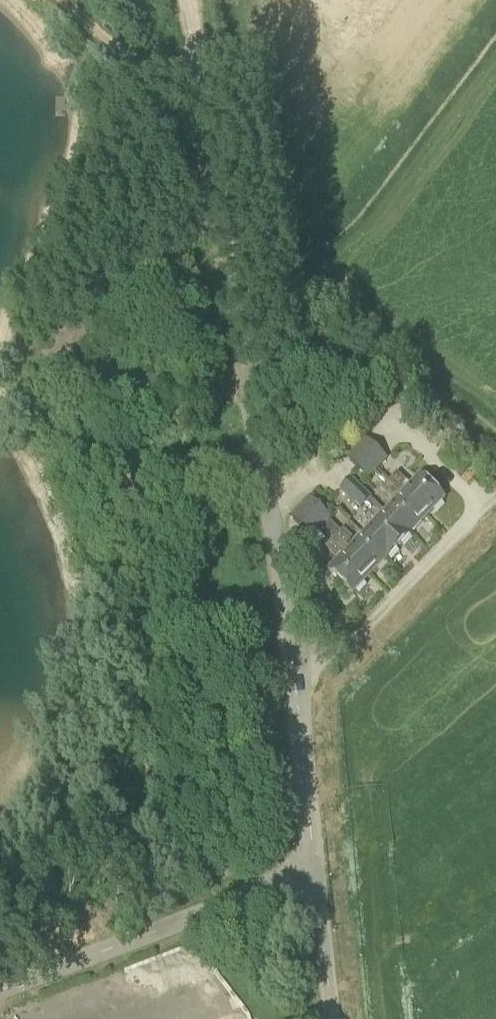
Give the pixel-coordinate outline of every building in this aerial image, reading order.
[(356,449),(378,470),(388,459),(366,438),(356,449)] [(378,470),(356,449),(346,459),(368,480),(378,470)] [(421,476),(403,495),(427,519),(446,500),(421,476)] [(370,498),(351,479),(341,489),(360,508),(370,498)] [(403,495),(385,514),(409,538),(427,519),(403,495)] [(310,497),(299,507),(321,528),(331,518),(310,497)] [(321,528),(299,507),(289,518),(310,539),(321,528)] [(409,538),(385,514),(366,533),(391,556),(409,538)] [(391,556),(366,533),(348,552),(373,575),(391,556)] [(373,575),(348,552),(330,571),(354,595),(373,575)]
